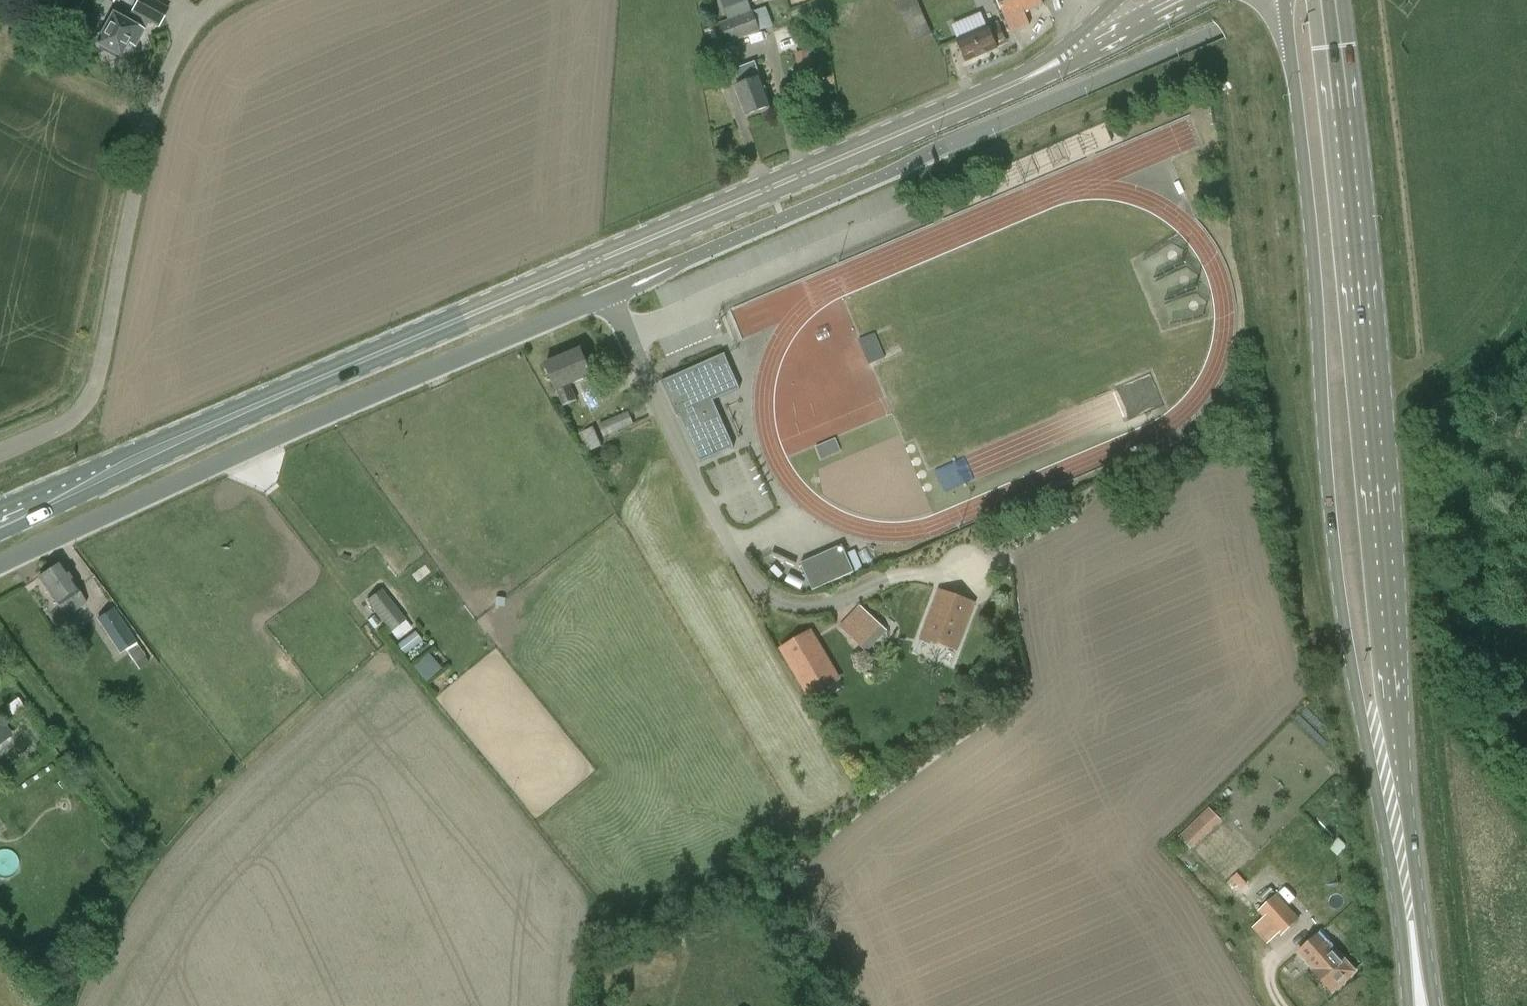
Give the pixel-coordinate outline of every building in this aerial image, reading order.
[(167,10),(150,0),(142,0),(128,22),(113,14),(96,44),(120,57),(128,43),(134,46),(143,31),(144,31),(149,21),(158,26),(167,10)] [(725,10),(753,0),(721,0),(725,10)] [(758,9),(773,4),(772,0),(755,0),(758,9)] [(914,37),(934,30),(923,0),(900,0),(914,37)] [(1043,5),(1041,0),(997,0),(1011,33),(1031,25),(1026,12),(1043,5)] [(726,45),(761,32),(753,11),(718,24),(726,45)] [(967,62),(1008,44),(999,23),(958,40),(967,62)] [(746,116),(772,107),(755,63),(735,70),(741,85),(735,87),(746,116)] [(545,365),(557,391),(563,407),(577,401),(570,385),(592,376),(581,350),(545,365)] [(725,353),(682,373),(683,375),(664,383),(663,381),(662,382),(677,418),(679,417),(678,416),(680,416),(701,462),(734,447),(714,401),(740,389),(725,355),(726,355),(725,353)] [(596,424),(601,436),(631,424),(626,412),(596,424)] [(845,577),(854,573),(842,545),(833,550),(845,577)] [(822,587),(845,577),(833,550),(811,559),(822,587)] [(801,563),(813,591),(822,587),(811,559),(801,563)] [(65,618),(86,604),(76,590),(77,590),(60,564),(38,578),(55,604),(56,604),(65,618)] [(957,651),(974,604),(938,591),(921,637),(957,651)] [(136,643),(114,609),(97,620),(119,654),(136,643)] [(382,623),(391,633),(405,621),(406,620),(398,610),(382,623)] [(887,631),(873,617),(853,639),(867,653),(887,631)] [(811,629),(779,648),(809,699),(841,680),(811,629)] [(429,681),(446,667),(432,652),(416,666),(429,681)] [(16,734),(7,722),(0,727),(0,746),(16,734)] [(1180,836),(1191,848),(1221,819),(1210,807),(1180,836)] [(1280,936),(1299,920),(1277,896),(1259,913),(1280,936)] [(1332,993),(1354,973),(1319,934),(1298,953),(1315,971),(1313,972),(1332,993)]
